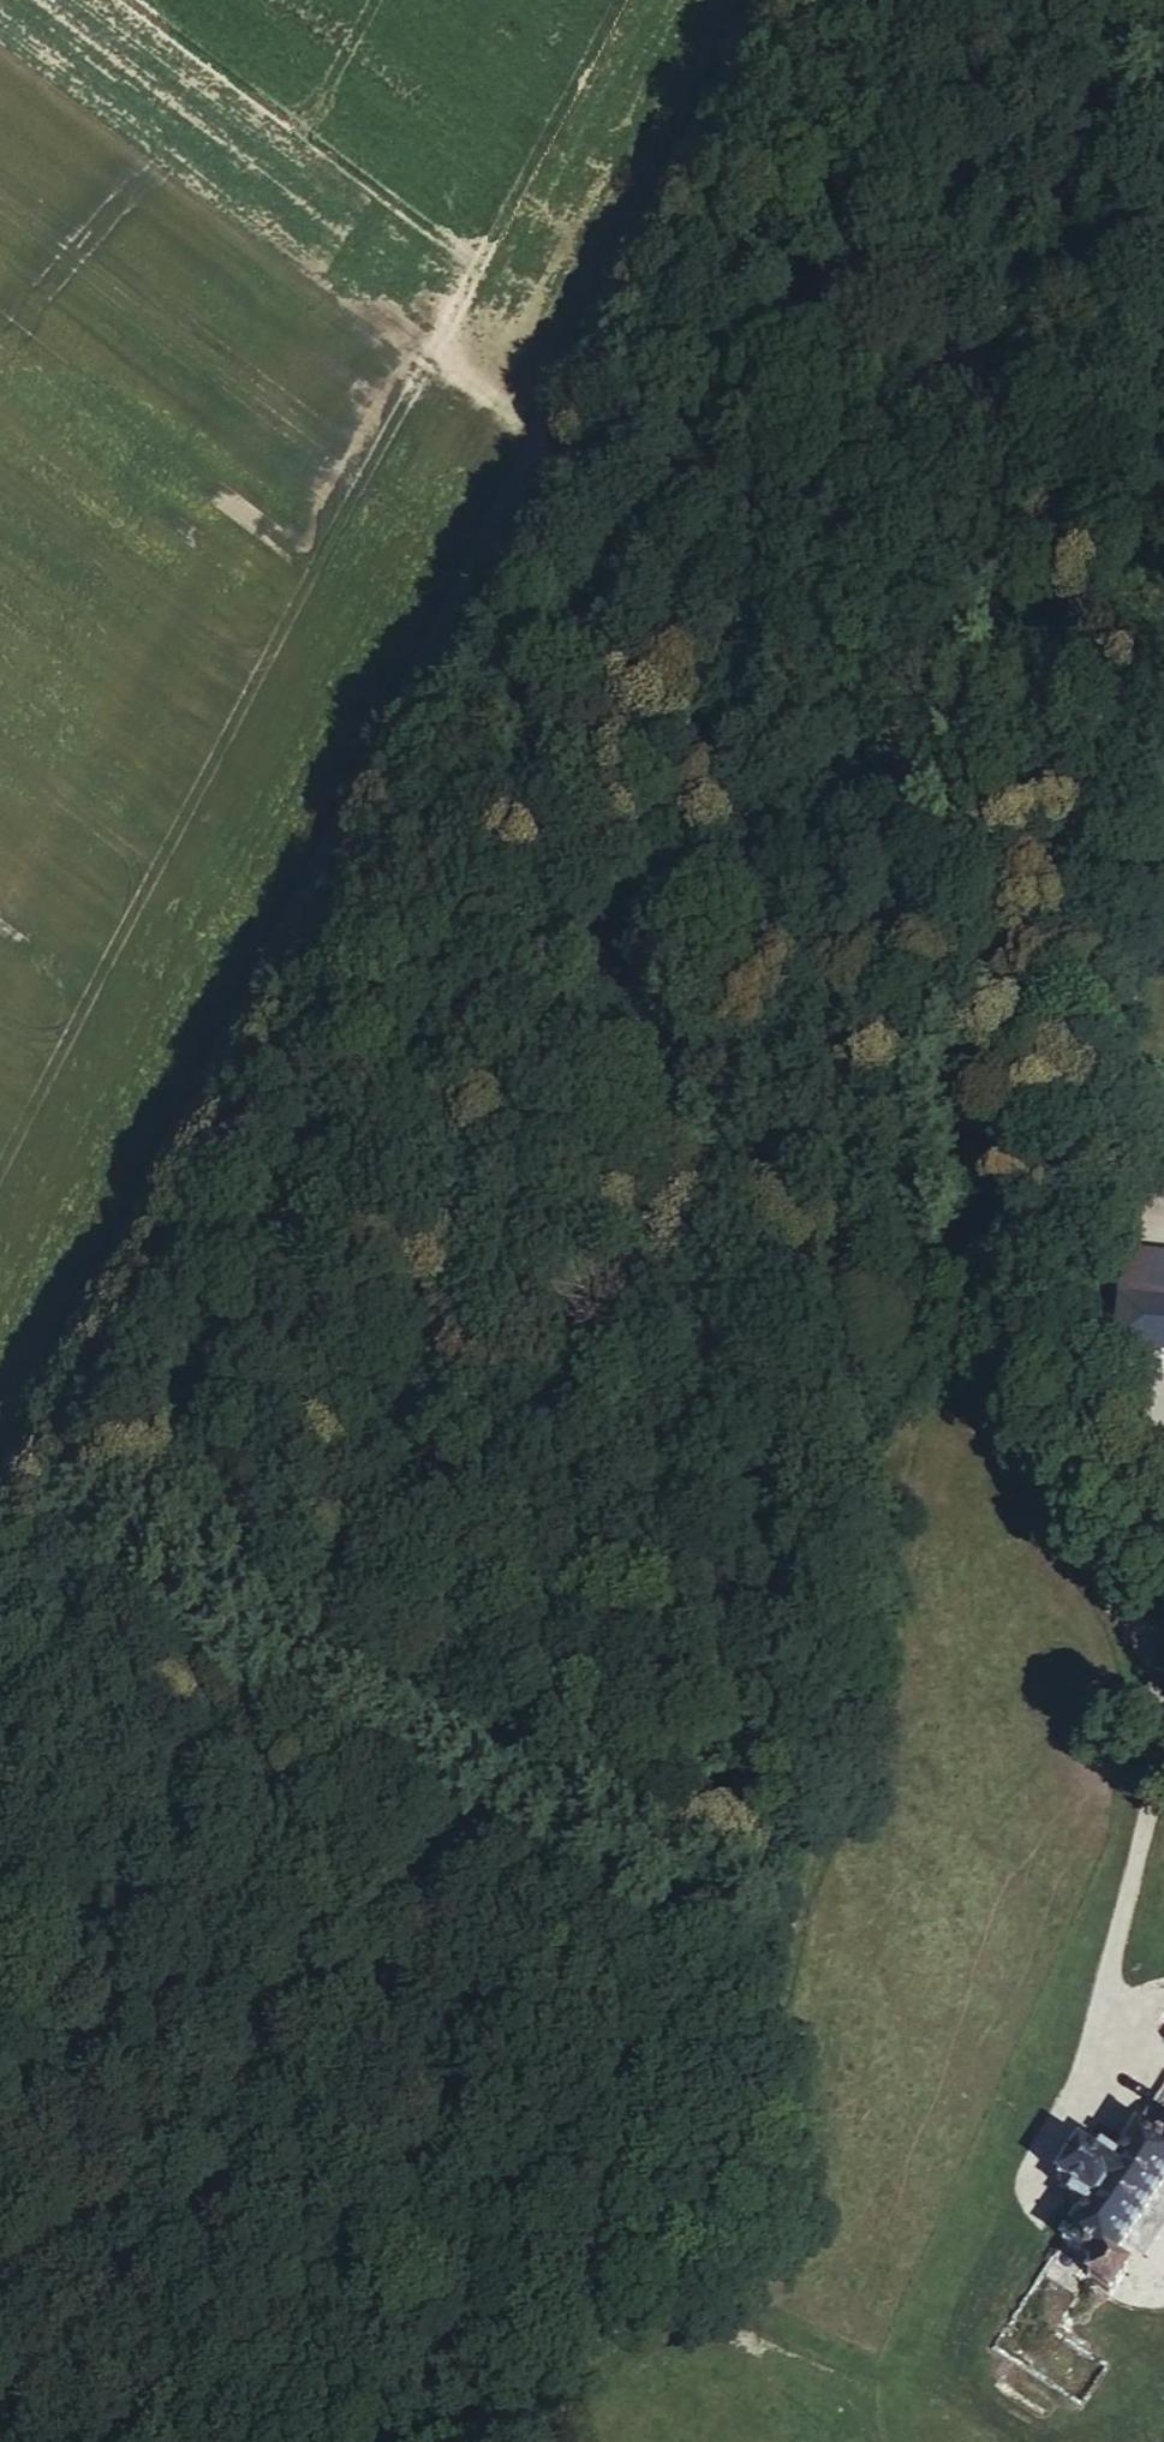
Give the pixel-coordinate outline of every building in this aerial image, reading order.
[(1119,1278),(1141,1280),(1138,1307),(1163,1310),(1163,1265),(1121,1261),(1119,1278)] [(1109,1356),(1163,1362),(1163,1310),(1138,1307),(1141,1280),(1119,1278),(1109,1356)] [(1150,2037),(1163,2049),(1163,2017),(1150,2037)] [(1106,2161),(1084,2146),(1076,2154),(1069,2150),(1048,2181),(1056,2187),(1051,2195),(1075,2213),(987,2351),(1004,2364),(1075,2409),(1102,2367),(1052,2335),(1086,2284),(1108,2298),(1121,2269),(1107,2260),(1119,2241),(1163,2165),(1163,2069),(1106,2161)]
